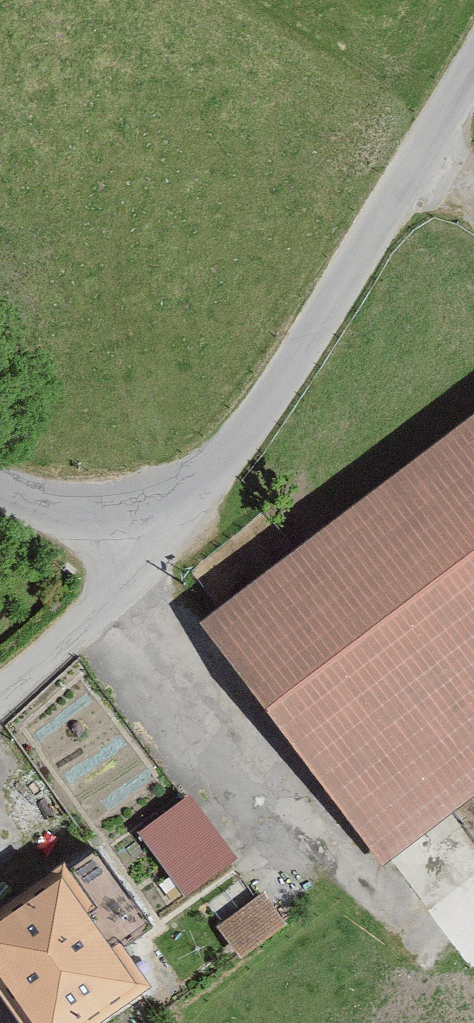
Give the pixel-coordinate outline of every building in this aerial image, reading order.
[(222,611),(359,804),(473,724),(473,434),(222,611)] [(138,837),(171,898),(219,873),(187,811),(138,837)] [(32,1022),(78,1022),(137,984),(110,945),(139,926),(96,860),(0,923),(0,975),(32,1022)] [(261,886),(222,921),(245,947),(284,912),(261,886)]
